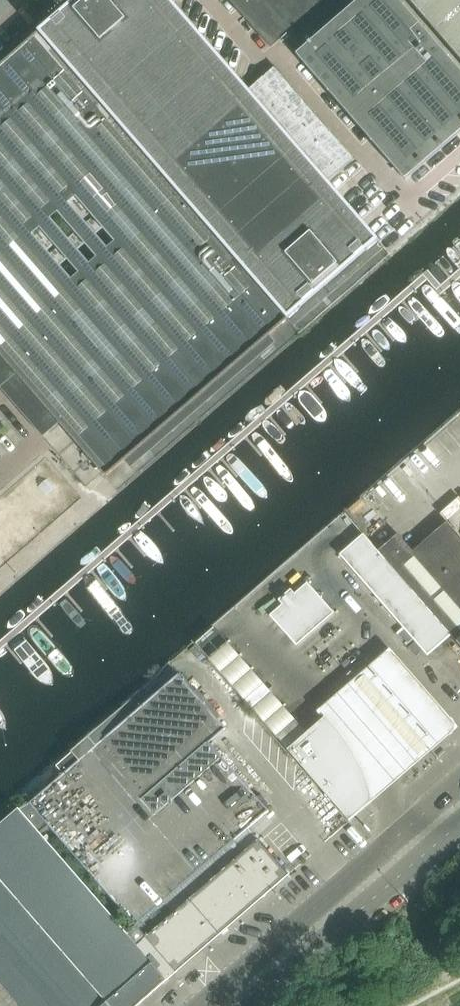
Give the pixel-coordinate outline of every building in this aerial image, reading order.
[(275,68),(248,91),(168,0),(77,0),(40,32),(132,139),(288,319),(378,241),(326,182),(354,158),(275,68)] [(271,48),(282,39),(405,181),(459,133),(459,72),(421,28),(427,23),(413,7),(407,12),(401,6),(407,1),(407,0),(361,0),(360,2),(358,0),(229,0),(271,48)] [(407,1),(413,7),(427,23),(459,62),(459,0),(407,0),(407,1)] [(132,139),(40,32),(0,67),(0,254),(132,139)] [(132,139),(0,254),(0,388),(86,488),(102,474),(106,478),(288,319),(132,139)] [(447,523),(413,552),(398,535),(378,552),(437,619),(453,637),(459,646),(459,538),(447,523)] [(437,619),(378,552),(363,534),(339,555),(413,640),(437,619)] [(282,605),(270,616),(273,619),(282,629),(318,597),(307,584),(295,594),(291,590),(278,601),(282,605)] [(318,597),(282,629),(285,632),(294,643),(295,643),(331,611),(325,605),(318,597)] [(331,611),(295,643),(296,646),(297,646),(333,614),(331,611)] [(437,619),(413,640),(429,658),(453,637),(437,619)] [(287,752),(307,735),(228,645),(208,662),(287,752)] [(318,711),(325,718),(330,723),(341,737),(350,751),(358,766),(365,782),(371,799),(371,802),(390,786),(456,729),(388,651),(322,708),(318,711)] [(268,811),(208,743),(226,729),(178,675),(30,804),(28,801),(19,810),(40,834),(50,825),(135,923),(125,932),(134,943),(149,960),(167,980),(289,876),(257,838),(247,827),(268,811)] [(365,782),(358,766),(350,751),(341,737),(330,723),(325,718),(307,735),(287,752),(348,821),(371,802),(371,799),(365,782)] [(19,810),(0,826),(0,983),(20,1005),(138,1005),(167,980),(149,960),(134,943),(125,932),(40,834),(19,810)]
